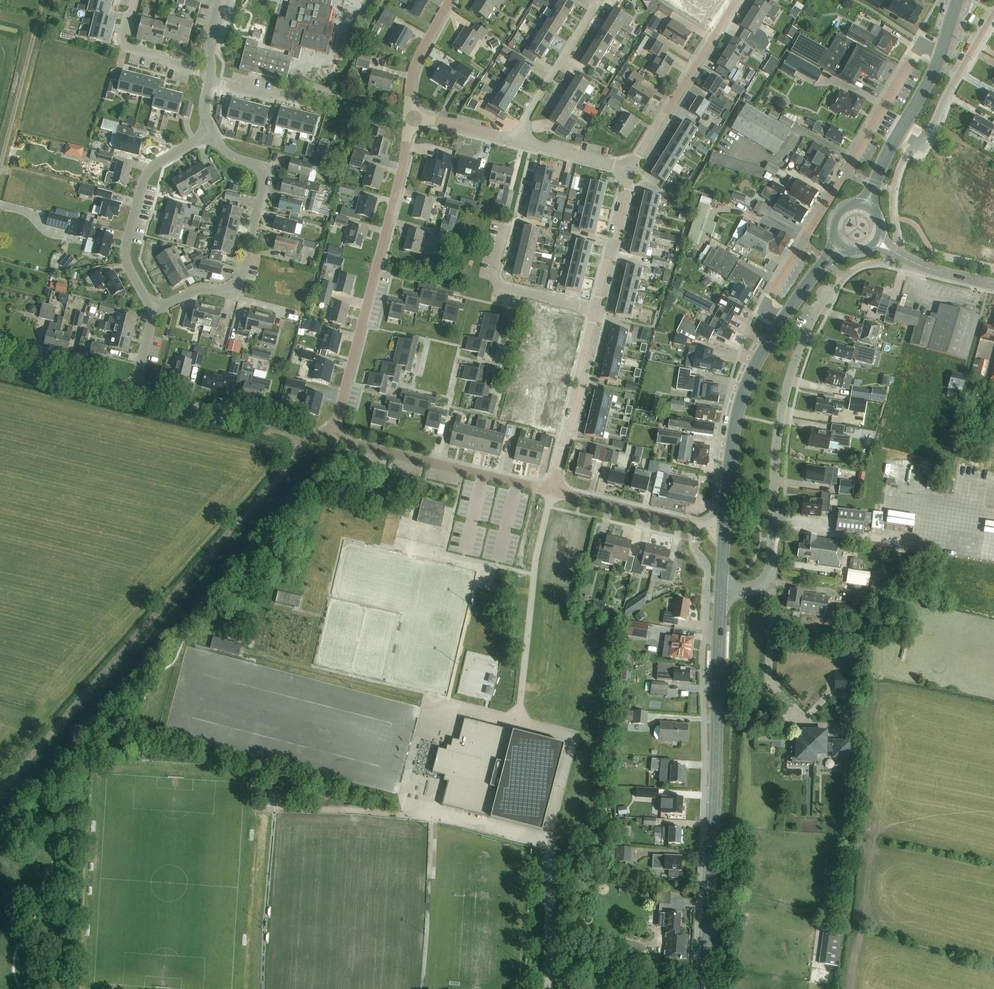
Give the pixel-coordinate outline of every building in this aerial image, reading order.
[(88,12),(95,14),(96,13),(108,17),(111,4),(95,0),(91,0),(88,12)] [(239,70),(286,81),(292,58),(298,59),(301,47),(325,53),(329,38),(330,38),(333,25),(328,23),(331,9),(329,8),(331,0),(283,0),(292,2),(291,6),(289,6),(286,20),(278,18),(271,47),(289,51),(288,57),(257,49),(258,43),(247,40),(239,70)] [(428,0),(409,0),(404,9),(418,17),(428,0)] [(502,0),(479,0),(472,11),(487,20),(495,6),(497,8),(502,0)] [(568,17),(575,5),(566,0),(559,0),(560,1),(555,8),(555,9),(568,17)] [(684,1),(700,11),(706,2),(703,0),(684,0),(684,1)] [(750,14),(762,22),(766,15),(774,19),(781,7),(770,0),(766,6),(758,1),(750,14)] [(884,0),(883,0),(862,0),(878,10),(884,0)] [(904,18),(903,18),(913,24),(914,23),(915,24),(918,19),(917,18),(922,10),(906,0),(894,0),(888,9),(904,18)] [(562,27),(568,17),(555,9),(555,8),(545,1),(543,5),(553,11),(549,19),(548,19),(562,27)] [(674,11),(661,4),(658,9),(670,17),(674,11)] [(797,17),(801,10),(794,6),(790,13),(797,17)] [(163,37),(176,40),(181,20),(174,19),(175,15),(173,14),(175,8),(170,7),(166,25),(163,37)] [(385,9),(378,21),(385,26),(389,20),(393,23),(397,16),(385,9)] [(615,9),(608,20),(621,28),(621,29),(630,34),(633,30),(627,26),(632,19),(628,17),(615,9)] [(96,13),(95,14),(92,26),(112,31),(116,18),(108,17),(96,13)] [(542,14),(539,18),(546,22),(542,29),(542,30),(555,38),(562,27),(548,19),(549,19),(542,14)] [(768,43),(761,39),(765,33),(758,29),(762,22),(750,14),(749,16),(747,15),(743,20),(745,21),(742,28),(751,33),(747,39),(760,47),(765,50),(768,43)] [(646,27),(654,31),(661,20),(653,16),(646,27)] [(149,42),(154,22),(141,18),(136,39),(149,42)] [(181,20),(176,40),(188,43),(193,23),(181,20)] [(614,39),(621,44),(625,46),(628,43),(616,36),(621,29),(621,28),(608,20),(601,31),(614,39)] [(659,32),(664,34),(664,35),(684,46),(691,33),(678,26),(679,25),(672,20),(668,27),(664,24),(659,32)] [(166,25),(154,22),(149,42),(161,45),(163,37),(166,25)] [(852,24),(846,36),(868,47),(870,43),(888,54),(893,47),(893,48),(894,46),(895,47),(898,43),(897,41),(897,40),(890,36),(891,34),(882,29),(877,37),(852,24)] [(402,51),(412,33),(398,25),(388,43),(402,51)] [(540,33),(535,40),(535,41),(548,49),(555,38),(542,30),(542,29),(535,25),(533,28),(540,33)] [(785,35),(792,39),(797,30),(790,25),(785,35)] [(112,31),(92,26),(89,38),(109,44),(112,31)] [(482,40),(487,32),(478,26),(474,33),(466,28),(453,47),(468,57),(480,39),(482,40)] [(74,41),(76,34),(61,30),(60,37),(74,41)] [(601,31),(595,41),(608,49),(608,50),(618,56),(620,53),(610,46),(614,39),(601,31)] [(828,51),(800,35),(791,51),(854,86),(862,72),(871,77),(874,78),(876,78),(878,78),(879,76),(881,74),(888,62),(837,34),(828,51)] [(535,41),(535,40),(528,36),(526,39),(533,44),(529,51),(526,49),(522,54),(534,62),(537,57),(541,60),(548,49),(535,41)] [(493,49),(500,46),(497,39),(489,43),(493,49)] [(664,56),(668,50),(652,39),(645,50),(658,57),(649,71),(663,80),(674,62),(664,56)] [(734,39),(726,52),(739,60),(743,53),(751,57),(755,49),(758,46),(747,39),(744,45),(734,39)] [(595,41),(588,52),(601,60),(601,61),(608,65),(610,62),(603,57),(608,50),(608,49),(595,41)] [(513,52),(505,47),(502,52),(509,57),(513,52)] [(588,52),(581,63),(594,71),(594,72),(601,76),(604,72),(596,68),(601,61),(601,60),(588,52)] [(741,82),(737,79),(741,71),(734,67),(739,60),(726,52),(725,54),(724,52),(720,58),(722,59),(718,66),(727,71),(724,77),(739,86),(741,82)] [(787,52),(778,68),(792,76),(801,60),(787,52)] [(356,67),(368,70),(371,57),(363,55),(362,60),(358,59),(356,67)] [(511,73),(524,81),(531,70),(519,62),(511,57),(509,61),(516,65),(512,72),(511,73)] [(461,90),(473,71),(461,64),(456,72),(442,64),(433,79),(451,91),(454,86),(461,90)] [(822,72),(810,65),(805,74),(817,81),(822,72)] [(619,75),(628,81),(627,82),(634,86),(629,95),(646,106),(654,94),(640,85),(644,78),(624,66),(619,75)] [(505,84),(518,92),(524,81),(511,73),(512,72),(505,68),(503,72),(510,76),(505,83),(505,84)] [(389,90),(393,76),(372,70),(368,85),(389,90)] [(130,94),(135,74),(122,71),(117,91),(130,94)] [(578,78),(589,84),(592,80),(581,73),(578,78)] [(142,97),(147,77),(135,74),(130,94),(142,97)] [(724,109),(729,100),(721,95),(727,86),(709,75),(706,81),(708,82),(703,89),(713,95),(710,100),(724,109)] [(155,101),(158,88),(160,80),(147,77),(142,97),(154,100),(155,101)] [(577,77),(570,88),(583,95),(582,96),(586,98),(590,101),(592,97),(590,96),(594,89),(589,86),(589,84),(578,78),(577,77)] [(107,92),(115,94),(118,82),(111,79),(107,92)] [(503,87),(499,94),(498,95),(511,103),(518,92),(505,84),(505,83),(498,79),(496,82),(503,87)] [(743,90),(734,84),(730,90),(740,96),(743,90)] [(165,111),(170,91),(158,88),(155,101),(154,100),(152,108),(165,111)] [(582,106),(586,98),(582,96),(583,95),(570,88),(563,99),(576,107),(583,112),(585,108),(582,106)] [(859,115),(857,113),(865,100),(855,94),(853,97),(840,89),(829,109),(840,115),(841,113),(848,117),(848,116),(854,119),(855,118),(857,118),(859,115)] [(498,95),(499,94),(492,90),(489,93),(497,98),(492,105),(489,103),(486,109),(498,117),(501,112),(505,114),(511,103),(498,95)] [(177,115),(182,94),(170,91),(165,111),(177,115)] [(993,109),(993,95),(990,93),(984,103),(986,104),(985,107),(990,109),(991,107),(993,109)] [(623,105),(611,98),(610,99),(607,97),(602,104),(603,104),(597,115),(603,118),(609,108),(608,107),(609,106),(619,112),(623,105)] [(720,117),(725,109),(724,109),(710,100),(707,104),(698,98),(690,111),(701,118),(707,108),(720,117)] [(239,122),(244,102),(232,99),(227,119),(239,122)] [(571,114),(576,107),(563,99),(556,109),(570,117),(569,118),(575,122),(576,122),(578,119),(571,114)] [(475,110),(479,104),(471,100),(468,105),(475,110)] [(185,102),(184,108),(182,116),(189,117),(193,103),(185,102)] [(252,125),(257,105),(244,102),(239,122),(252,125)] [(731,128),(776,155),(791,130),(745,104),(731,128)] [(217,105),(215,115),(222,117),(224,107),(217,105)] [(257,105),(252,125),(264,128),(269,108),(257,105)] [(288,130),(293,110),(281,107),(276,127),(288,130)] [(570,117),(556,109),(550,121),(559,126),(556,132),(566,139),(572,129),(571,129),(575,122),(569,118),(570,117)] [(300,134),(306,114),(293,110),(288,130),(300,134)] [(776,121),(780,115),(771,110),(767,116),(776,121)] [(626,139),(637,121),(624,113),(613,131),(626,139)] [(306,114),(300,134),(313,137),(318,117),(306,114)] [(779,121),(791,128),(794,122),(782,115),(779,121)] [(127,122),(134,124),(136,119),(130,116),(127,122)] [(993,123),(992,126),(976,116),(969,129),(989,140),(992,134),(993,135),(993,122),(993,123)] [(133,129),(118,126),(119,123),(103,119),(101,129),(113,132),(109,144),(111,147),(115,148),(114,150),(138,156),(142,140),(131,137),(133,129)] [(690,141),(691,139),(696,132),(703,137),(708,129),(700,124),(697,130),(684,122),(678,133),(690,141)] [(812,130),(826,137),(840,144),(846,133),(832,126),(831,129),(816,122),(812,130)] [(714,139),(721,127),(715,124),(708,136),(714,139)] [(371,150),(370,156),(385,160),(390,141),(382,139),(384,130),(373,127),(370,136),(375,138),(374,140),(372,140),(370,141),(368,147),(370,149),(371,150)] [(704,147),(691,139),(690,141),(678,133),(671,143),(684,151),(685,150),(689,143),(696,148),(696,149),(701,152),(704,147)] [(260,134),(258,142),(264,143),(266,135),(260,134)] [(288,161),(286,169),(286,170),(288,171),(300,175),(299,179),(308,182),(312,166),(315,167),(318,155),(326,157),(330,143),(320,140),(316,154),(315,153),(314,160),(313,161),(303,158),(303,159),(302,163),(291,160),(291,161),(289,160),(288,161)] [(81,159),(84,148),(67,143),(64,154),(81,159)] [(692,154),(685,150),(684,151),(671,143),(665,154),(678,162),(679,160),(683,153),(690,158),(692,154)] [(812,164),(815,166),(829,174),(836,164),(828,159),(832,154),(814,143),(807,154),(815,158),(812,164)] [(352,157),(363,160),(365,155),(365,152),(354,149),(352,157)] [(97,160),(97,159),(111,163),(113,155),(99,151),(99,152),(92,150),(90,158),(97,160)] [(961,150),(945,178),(993,206),(993,169),(961,150)] [(764,169),(712,152),(709,163),(760,179),(764,169)] [(449,169),(452,156),(438,153),(436,163),(427,160),(422,182),(441,187),(446,168),(449,169)] [(801,164),(804,159),(794,153),(792,158),(801,164)] [(686,164),(679,160),(678,162),(665,154),(658,164),(671,172),(672,171),(676,164),(683,168),(686,164)] [(352,157),(349,165),(361,168),(360,171),(366,172),(363,186),(378,190),(384,170),(368,166),(368,167),(362,165),(363,160),(352,157)] [(482,184),(485,171),(478,170),(480,162),(460,157),(456,174),(470,177),(470,181),(482,184)] [(212,165),(205,169),(201,162),(191,168),(201,185),(210,180),(212,185),(221,180),(212,165)] [(803,165),(804,166),(800,173),(809,178),(808,178),(815,182),(817,180),(823,184),(829,174),(815,166),(812,171),(811,170),(813,166),(806,162),(803,165)] [(114,183),(126,186),(131,167),(117,163),(114,173),(109,172),(107,173),(104,183),(113,185),(114,183)] [(775,176),(779,169),(769,163),(764,170),(775,176)] [(679,175),(672,171),(671,172),(658,164),(652,175),(665,183),(670,175),(677,179),(679,175)] [(509,211),(511,204),(514,193),(508,191),(513,171),(506,169),(506,170),(494,167),(490,182),(504,185),(503,190),(505,190),(502,202),(496,200),(494,207),(498,208),(497,213),(506,215),(507,211),(509,211)] [(191,191),(201,185),(191,168),(181,174),(191,191)] [(538,168),(535,180),(550,184),(550,185),(558,187),(559,183),(551,181),(553,171),(538,168)] [(561,185),(568,187),(571,175),(564,173),(561,185)] [(191,191),(181,174),(171,180),(181,197),(191,191)] [(809,207),(818,192),(797,179),(792,176),(787,185),(792,188),(788,194),(794,197),(793,198),(803,203),(809,207)] [(576,190),(579,178),(573,177),(570,189),(576,190)] [(302,197),(303,190),(310,191),(311,191),(318,192),(320,185),(308,182),(299,179),(298,184),(284,180),(281,191),(302,197)] [(535,180),(532,193),(548,196),(547,197),(555,199),(556,195),(548,193),(550,185),(550,184),(535,180)] [(581,189),(580,193),(588,195),(589,194),(604,197),(607,185),(592,181),(589,191),(581,189)] [(800,223),(806,211),(799,206),(799,204),(783,195),(786,190),(774,183),(770,189),(767,187),(761,195),(772,202),(770,206),(763,202),(762,205),(758,203),(754,210),(768,217),(772,208),(792,219),(792,218),(800,223)] [(338,192),(353,196),(356,188),(340,184),(338,192)] [(92,198),(95,188),(81,185),(79,194),(92,198)] [(111,201),(113,193),(98,189),(96,197),(111,201)] [(224,199),(238,202),(240,195),(226,191),(224,199)] [(312,202),(321,205),(324,196),(314,193),(312,202)] [(532,193),(529,205),(545,209),(544,209),(553,211),(554,207),(545,205),(547,197),(548,196),(532,193)] [(601,210),(604,197),(589,194),(588,195),(586,203),(578,201),(577,206),(585,208),(586,206),(601,210)] [(645,194),(643,206),(657,209),(658,207),(660,199),(668,201),(669,197),(661,195),(661,197),(645,194)] [(375,199),(360,195),(356,211),(343,208),(341,215),(360,221),(361,216),(371,219),(373,210),(372,210),(375,199)] [(700,196),(698,203),(708,206),(711,200),(700,196)] [(289,216),(298,219),(299,214),(302,203),(281,197),(278,209),(291,212),(289,216)] [(428,222),(434,201),(418,198),(413,218),(428,222)] [(445,206),(459,210),(461,203),(447,199),(445,206)] [(118,216),(121,205),(104,200),(99,217),(111,221),(112,215),(118,216)] [(168,202),(165,213),(184,218),(187,207),(168,202)] [(319,214),(321,205),(312,202),(309,211),(319,214)] [(223,205),(220,217),(239,222),(242,210),(223,205)] [(529,205),(526,218),(541,221),(541,222),(550,224),(551,220),(542,218),(544,209),(545,209),(529,205)] [(598,222),(601,210),(586,206),(585,208),(584,215),(575,213),(574,218),(583,220),(583,218),(598,222)] [(657,212),(664,214),(666,209),(658,207),(657,209),(643,206),(640,218),(654,221),(655,219),(657,212)] [(66,229),(69,218),(50,213),(47,224),(66,229)] [(165,213),(162,224),(181,229),(184,218),(165,213)] [(335,223),(347,227),(349,219),(332,214),(329,226),(334,227),(335,223)] [(457,217),(450,215),(448,222),(443,220),(440,230),(453,233),(457,217)] [(294,234),(297,224),(302,225),(304,220),(298,219),(289,216),(288,221),(276,218),(273,229),(294,234)] [(239,222),(220,217),(217,228),(236,233),(239,222)] [(595,234),(598,222),(583,218),(583,220),(581,227),(572,225),(571,230),(580,232),(580,231),(595,234)] [(640,218),(637,229),(652,233),(652,231),(654,223),(670,227),(671,223),(655,219),(654,221),(640,218)] [(88,238),(96,240),(92,254),(107,258),(113,237),(101,234),(102,227),(72,219),(68,235),(88,240),(88,238)] [(775,240),(786,246),(791,238),(777,230),(773,238),(748,223),(744,230),(750,233),(750,232),(768,242),(767,243),(769,244),(770,243),(773,244),(775,240)] [(181,229),(162,224),(159,235),(178,241),(181,229)] [(353,225),(350,236),(348,236),(346,244),(360,248),(364,236),(366,236),(368,230),(353,225)] [(546,239),(545,241),(538,239),(540,230),(525,226),(522,239),(537,242),(537,243),(553,247),(554,241),(546,239)] [(217,228),(214,239),(233,244),(236,233),(217,228)] [(425,242),(427,234),(410,229),(405,249),(419,253),(422,241),(425,242)] [(651,236),(659,237),(658,239),(678,243),(680,238),(652,231),(652,233),(637,229),(634,241),(648,245),(649,243),(651,236)] [(450,243),(453,234),(440,230),(438,239),(450,243)] [(750,233),(744,230),(737,242),(765,258),(770,251),(780,257),(786,246),(775,240),(773,244),(770,243),(769,244),(767,243),(768,242),(750,232),(750,233)] [(194,247),(197,233),(190,231),(188,239),(191,240),(190,246),(194,247)] [(558,238),(570,241),(572,234),(560,231),(558,238)] [(687,236),(685,242),(697,246),(699,240),(687,236)] [(272,248),(274,248),(274,249),(286,252),(284,257),(299,261),(300,255),(299,255),(302,249),(303,245),(307,246),(308,242),(304,241),(304,240),(291,237),(289,241),(277,238),(277,239),(275,238),(273,239),(272,247),(272,248)] [(230,255),(233,244),(214,239),(211,250),(212,250),(210,259),(221,262),(223,256),(217,255),(218,252),(230,255)] [(537,242),(522,239),(519,251),(534,255),(534,256),(542,258),(542,257),(548,259),(549,255),(535,251),(537,243),(537,242)] [(575,252),(590,256),(593,244),(577,240),(575,250),(567,248),(566,252),(574,254),(575,252)] [(648,245),(634,241),(631,253),(646,257),(648,248),(656,250),(657,245),(649,243),(648,245)] [(704,264),(719,274),(737,284),(729,297),(745,307),(753,294),(762,279),(737,264),(739,260),(722,250),(724,246),(715,241),(711,248),(713,249),(704,264)] [(340,256),(342,249),(330,246),(328,253),(340,256)] [(156,257),(162,267),(179,258),(174,247),(156,257)] [(531,267),(531,268),(539,269),(540,265),(532,263),(534,256),(534,255),(519,251),(516,263),(531,267)] [(200,252),(191,256),(195,262),(203,258),(200,252)] [(575,252),(574,254),(572,262),(564,260),(563,264),(571,266),(572,265),(587,268),(590,256),(575,252)] [(666,253),(664,259),(654,257),(652,265),(668,268),(671,254),(666,253)] [(74,260),(68,254),(60,264),(66,269),(74,260)] [(328,255),(326,264),(341,268),(344,259),(328,255)] [(162,267),(167,278),(185,268),(179,258),(162,267)] [(221,275),(223,265),(209,262),(206,272),(221,275)] [(531,267),(516,263),(513,276),(536,281),(537,278),(529,276),(531,268),(531,267)] [(191,265),(185,268),(167,278),(173,288),(191,278),(187,272),(193,269),(191,265)] [(572,265),(571,266),(570,274),(561,272),(560,276),(568,278),(569,277),(584,280),(587,268),(572,265)] [(640,281),(640,280),(642,272),(651,274),(652,270),(644,268),(643,269),(628,265),(625,278),(640,281)] [(107,288),(111,297),(115,295),(117,298),(121,299),(124,297),(125,293),(123,290),(124,290),(113,272),(105,276),(101,270),(89,277),(92,283),(94,282),(97,287),(98,286),(100,289),(103,290),(107,288)] [(545,284),(548,272),(541,270),(538,282),(545,284)] [(662,281),(669,283),(671,274),(664,273),(662,281)] [(323,282),(322,285),(318,284),(316,291),(321,292),(320,293),(331,296),(332,291),(349,296),(354,278),(340,274),(337,285),(323,282)] [(569,277),(568,278),(566,286),(558,284),(557,288),(566,291),(566,289),(581,292),(584,280),(569,277)] [(637,294),(637,292),(639,284),(648,286),(649,282),(640,280),(640,281),(625,278),(622,290),(637,294)] [(55,289),(66,291),(67,283),(56,282),(55,289)] [(419,304),(420,304),(432,307),(436,289),(419,285),(417,290),(421,291),(420,295),(419,304)] [(862,291),(863,291),(861,297),(869,299),(867,306),(877,309),(875,314),(885,317),(883,322),(893,325),(899,303),(889,300),(890,298),(881,295),(883,289),(872,286),(872,287),(865,285),(864,286),(863,286),(862,291)] [(432,307),(445,309),(446,310),(448,301),(449,297),(453,298),(454,293),(436,289),(432,307)] [(634,306),(634,304),(636,297),(645,299),(646,294),(637,292),(637,294),(622,290),(619,302),(634,306)] [(404,311),(417,314),(420,304),(419,304),(420,295),(404,291),(402,297),(406,298),(406,302),(404,311)] [(672,303),(677,295),(671,292),(667,300),(672,303)] [(687,292),(683,300),(701,309),(705,301),(687,292)] [(328,305),(331,296),(320,293),(318,303),(328,305)] [(721,306),(714,319),(718,321),(719,320),(729,325),(733,317),(734,318),(736,315),(739,317),(740,315),(741,315),(742,315),(743,312),(744,310),(743,310),(743,308),(721,296),(717,304),(721,306)] [(404,311),(406,302),(388,298),(387,304),(391,305),(388,318),(402,321),(404,311)] [(113,315),(115,306),(90,300),(89,306),(100,309),(99,311),(113,315)] [(344,325),(349,306),(332,301),(330,308),(333,308),(329,321),(344,325)] [(446,310),(445,309),(443,320),(456,323),(459,310),(464,311),(465,305),(448,301),(446,310)] [(642,311),(643,306),(634,304),(634,306),(619,302),(616,315),(631,318),(633,309),(642,311)] [(182,327),(189,329),(195,330),(196,324),(203,326),(208,306),(196,303),(193,316),(186,314),(182,327)] [(53,321),(56,307),(42,304),(39,318),(53,321)] [(951,305),(950,308),(940,305),(937,315),(931,313),(930,319),(919,315),(920,314),(898,308),(894,321),(915,327),(910,344),(966,360),(979,316),(969,313),(970,310),(969,309),(953,304),(951,305)] [(221,309),(208,306),(203,326),(211,328),(210,334),(222,337),(226,324),(218,322),(221,309)] [(257,334),(262,314),(250,311),(246,324),(239,322),(236,335),(248,338),(250,332),(257,334)] [(84,314),(76,312),(73,326),(81,328),(82,323),(83,317),(84,314)] [(482,327),(501,331),(505,314),(499,312),(498,317),(486,313),(482,327)] [(110,316),(108,323),(133,329),(136,318),(117,313),(116,318),(110,316)] [(262,314),(257,334),(257,336),(263,338),(262,341),(275,345),(278,332),(271,330),(275,317),(262,314)] [(47,332),(43,348),(49,349),(49,350),(55,352),(60,332),(64,317),(59,316),(57,324),(50,322),(48,328),(47,328),(46,332),(47,332)] [(551,317),(548,328),(567,333),(570,322),(551,317)] [(684,317),(677,330),(694,339),(697,333),(710,340),(714,332),(729,340),(733,332),(730,330),(731,328),(728,326),(729,325),(719,320),(718,321),(714,319),(710,327),(701,322),(699,325),(684,317)] [(873,347),(880,325),(865,320),(863,327),(852,323),(851,325),(844,323),(841,333),(851,336),(850,338),(859,340),(858,342),(873,347)] [(992,327),(983,325),(980,339),(993,343),(993,320),(992,327)] [(311,322),(309,331),(319,334),(321,324),(311,322)] [(108,323),(106,323),(104,330),(112,332),(111,336),(131,341),(133,329),(108,323)] [(66,334),(60,332),(55,352),(61,353),(61,352),(67,354),(72,335),(71,335),(73,328),(68,327),(66,334)] [(501,331),(482,327),(479,339),(488,341),(487,342),(491,343),(490,347),(496,349),(501,331)] [(609,340),(625,344),(628,331),(622,329),(612,327),(609,340)] [(548,328),(546,339),(565,343),(567,333),(548,328)] [(326,330),(321,350),(336,354),(341,334),(326,330)] [(685,346),(688,337),(676,334),(674,343),(685,346)] [(131,341),(111,336),(108,347),(128,352),(131,341)] [(396,351),(415,356),(419,338),(413,336),(412,341),(400,338),(396,351)] [(488,341),(479,339),(470,337),(466,350),(478,354),(477,358),(483,359),(487,342),(488,341)] [(546,339),(543,349),(562,354),(565,343),(546,339)] [(239,353),(242,343),(230,340),(227,350),(239,353)] [(606,353),(622,357),(625,344),(609,340),(606,353)] [(104,355),(106,345),(92,342),(90,352),(104,355)] [(191,361),(182,359),(178,357),(173,377),(186,380),(190,365),(200,368),(203,356),(205,348),(194,345),(192,353),(191,361)] [(872,364),(875,350),(860,346),(858,351),(854,350),(854,349),(837,345),(834,357),(843,359),(842,361),(849,363),(850,361),(851,362),(852,357),(856,358),(856,360),(872,364)] [(690,346),(688,356),(695,357),(693,368),(711,371),(712,369),(720,371),(721,370),(723,370),(724,365),(722,363),(722,362),(719,361),(719,359),(711,357),(713,350),(690,346)] [(527,360),(531,360),(531,348),(522,347),(522,356),(527,356),(527,360)] [(543,349),(541,360),(560,365),(562,354),(543,349)] [(252,356),(260,358),(271,361),(272,355),(253,350),(252,356)] [(313,362),(315,353),(303,350),(300,358),(313,362)] [(411,373),(415,356),(396,351),(393,364),(402,366),(402,367),(406,368),(405,371),(411,373)] [(603,365),(619,369),(622,357),(606,353),(603,365)] [(230,369),(229,374),(222,372),(221,376),(206,372),(202,387),(215,390),(215,391),(223,393),(225,385),(233,387),(236,376),(241,356),(233,354),(231,363),(234,363),(232,369),(230,369)] [(328,383),(333,364),(317,359),(312,379),(328,383)] [(976,374),(984,376),(988,361),(980,359),(976,374)] [(402,366),(393,364),(384,361),(380,375),(389,377),(393,378),(392,382),(398,384),(402,367),(402,366)] [(241,397),(261,402),(264,390),(268,391),(270,381),(253,377),(254,374),(252,373),(254,365),(243,363),(241,371),(237,387),(243,388),(241,397)] [(481,384),(485,366),(480,365),(478,369),(466,366),(462,380),(472,382),(481,384)] [(600,378),(616,382),(619,369),(603,365),(600,378)] [(690,370),(687,370),(680,369),(677,389),(693,392),(692,399),(716,403),(716,402),(717,401),(718,397),(717,395),(717,394),(716,394),(718,384),(704,383),(704,378),(690,376),(690,370)] [(825,382),(826,383),(826,384),(841,389),(842,386),(848,388),(851,379),(845,377),(845,375),(830,370),(827,379),(825,379),(825,382)] [(389,377),(380,375),(371,372),(368,386),(380,389),(379,393),(385,395),(389,377)] [(965,375),(951,372),(948,389),(962,392),(965,375)] [(537,376),(534,387),(553,391),(556,380),(537,376)] [(287,379),(285,386),(303,390),(305,383),(287,379)] [(469,395),(478,398),(487,400),(487,399),(492,382),(486,380),(485,385),(481,384),(472,382),(469,395)] [(636,392),(638,384),(627,382),(625,389),(636,392)] [(534,387),(532,397),(551,402),(553,391),(534,387)] [(859,398),(881,402),(884,403),(886,391),(872,389),(872,391),(852,387),(851,396),(859,398)] [(592,402),(610,406),(613,395),(595,390),(592,402)] [(319,407),(320,402),(321,402),(323,395),(307,391),(302,412),(318,416),(320,407),(319,407)] [(415,413),(419,395),(402,391),(401,397),(405,398),(404,402),(402,410),(415,413)] [(430,408),(431,404),(436,405),(437,399),(419,395),(415,413),(428,416),(430,408)] [(487,400),(478,398),(475,411),(493,415),(498,397),(492,396),(491,400),(487,399),(487,400)] [(532,397),(529,408),(549,412),(551,402),(532,397)] [(867,400),(851,397),(848,410),(864,413),(867,400)] [(389,408),(387,417),(400,420),(402,410),(404,402),(387,398),(385,403),(389,404),(388,408),(389,408)] [(843,410),(845,401),(826,398),(825,401),(817,399),(815,412),(833,415),(834,409),(843,410)] [(714,414),(715,409),(704,408),(704,406),(695,405),(695,404),(671,400),(670,410),(683,412),(684,409),(691,410),(691,409),(694,409),(694,412),(697,412),(696,419),(713,421),(713,420),(714,420),(715,418),(715,416),(714,414)] [(590,413),(608,417),(610,406),(592,402),(590,413)] [(389,408),(388,408),(371,404),(370,410),(374,411),(371,424),(385,427),(387,417),(389,408)] [(503,407),(499,419),(510,422),(514,410),(503,407)] [(439,429),(442,417),(446,418),(447,412),(430,408),(428,416),(425,426),(439,429)] [(529,408),(527,419),(546,423),(549,412),(529,408)] [(587,424),(605,428),(608,417),(590,413),(587,424)] [(450,445),(462,448),(467,426),(460,425),(462,416),(457,415),(450,445)] [(685,433),(692,434),(713,437),(715,425),(689,421),(670,418),(668,428),(686,431),(685,433)] [(462,448),(475,451),(482,421),(477,420),(475,428),(467,426),(462,448)] [(475,451),(487,454),(492,432),(484,430),(486,422),(482,421),(475,451)] [(596,438),(602,439),(605,428),(587,424),(584,435),(585,435),(596,438)] [(850,437),(844,435),(845,427),(832,424),(831,433),(825,432),(825,434),(811,432),(810,439),(808,439),(808,443),(809,444),(809,446),(828,450),(829,442),(839,444),(839,446),(848,448),(850,437)] [(500,434),(492,432),(487,454),(500,457),(507,427),(501,426),(500,434)] [(527,463),(532,441),(524,440),(526,431),(521,430),(514,460),(527,463)] [(681,447),(679,461),(690,463),(690,464),(706,466),(707,465),(708,464),(709,460),(708,458),(707,458),(709,447),(692,445),(693,439),(682,437),(682,435),(659,431),(657,443),(681,447)] [(553,437),(546,436),(541,435),(539,443),(532,441),(527,463),(539,466),(544,448),(550,449),(553,437)] [(634,455),(641,457),(643,448),(637,446),(634,455)] [(583,476),(583,478),(591,480),(593,473),(590,473),(594,458),(603,460),(605,450),(593,447),(591,457),(580,454),(576,474),(583,476)] [(617,465),(619,453),(606,450),(604,462),(617,465)] [(650,460),(648,471),(657,473),(659,462),(650,460)] [(576,463),(570,461),(567,470),(574,472),(576,463)] [(669,475),(671,465),(660,463),(658,473),(663,474),(658,496),(693,504),(694,498),(695,498),(699,483),(692,481),(692,480),(669,475)] [(825,468),(808,466),(805,480),(815,481),(815,483),(823,484),(823,482),(832,483),(834,467),(825,466),(825,468)] [(623,486),(625,475),(624,475),(625,470),(615,468),(614,472),(610,471),(607,482),(609,482),(608,484),(614,486),(615,484),(623,486)] [(631,488),(640,490),(639,492),(640,494),(644,494),(646,493),(646,492),(649,479),(648,479),(649,473),(636,470),(635,476),(634,475),(631,488)] [(854,481),(840,479),(839,494),(853,495),(854,481)] [(803,498),(802,514),(820,516),(820,512),(828,513),(830,494),(821,493),(820,500),(803,498)] [(441,529),(446,507),(431,503),(432,502),(423,500),(418,524),(441,529)] [(404,513),(416,514),(417,505),(405,503),(404,513)] [(871,524),(873,513),(839,509),(836,531),(864,534),(865,523),(871,524)] [(840,567),(843,541),(817,538),(817,536),(805,534),(804,545),(800,544),(798,557),(807,558),(807,559),(819,561),(818,564),(840,567)] [(606,545),(597,543),(592,565),(601,567),(602,563),(613,565),(615,558),(620,540),(608,537),(606,545)] [(627,561),(625,570),(631,572),(635,558),(628,556),(632,543),(620,540),(615,558),(627,561)] [(653,568),(658,549),(646,546),(643,560),(637,558),(633,573),(640,575),(642,565),(653,568)] [(670,552),(658,549),(653,568),(665,571),(663,581),(672,583),(676,567),(667,565),(670,552)] [(860,559),(850,558),(849,568),(859,569),(860,559)] [(799,612),(826,616),(829,597),(803,593),(803,591),(791,589),(791,591),(789,592),(789,595),(790,596),(790,598),(788,598),(788,600),(786,601),(786,604),(787,606),(787,607),(799,609),(799,612)] [(642,606),(637,598),(626,605),(624,616),(631,612),(631,613),(642,606)] [(665,612),(664,616),(663,616),(662,623),(677,625),(678,619),(685,620),(689,601),(676,599),(673,613),(665,612)] [(602,612),(604,604),(594,601),(592,610),(602,612)] [(853,607),(851,623),(859,625),(862,609),(853,607)] [(641,612),(635,616),(638,621),(644,617),(641,612)] [(648,625),(629,622),(626,635),(645,639),(648,625)] [(665,636),(662,657),(670,658),(671,656),(690,659),(693,639),(673,637),(665,636)] [(242,644),(213,637),(210,648),(239,656),(242,644)] [(890,657),(902,658),(903,646),(891,645),(890,657)] [(845,656),(845,655),(852,656),(852,650),(846,649),(846,648),(838,646),(837,655),(845,656)] [(657,662),(656,680),(673,681),(688,682),(689,669),(674,668),(674,664),(657,662)] [(851,671),(835,671),(835,686),(851,687),(851,671)] [(633,724),(647,725),(648,712),(633,711),(633,724)] [(438,748),(432,772),(445,776),(443,781),(448,782),(442,805),(542,831),(564,744),(464,718),(458,740),(452,739),(450,746),(447,745),(446,750),(438,748)] [(656,739),(660,739),(660,740),(673,741),(673,740),(686,740),(686,725),(672,724),(672,723),(661,723),(661,726),(657,726),(654,730),(654,736),(656,739)] [(849,757),(850,742),(835,741),(834,744),(825,744),(826,734),(814,734),(814,731),(803,731),(803,741),(797,741),(797,759),(815,760),(815,754),(825,754),(825,751),(834,751),(834,756),(849,757)] [(684,784),(684,774),(686,774),(686,768),(684,768),(684,766),(672,766),(672,760),(652,759),(651,767),(662,768),(661,778),(671,779),(671,783),(684,784)] [(658,789),(636,788),(636,797),(658,798),(658,789)] [(661,813),(670,813),(682,814),(682,811),(684,810),(684,808),(683,807),(683,798),(662,797),(661,813)] [(680,844),(681,829),(669,828),(663,828),(655,828),(654,834),(663,834),(663,839),(669,839),(669,843),(680,844)] [(617,847),(616,862),(631,862),(631,847),(617,847)] [(653,855),(653,868),(669,869),(669,875),(671,877),(676,878),(678,875),(679,875),(679,870),(681,870),(682,857),(653,855)] [(687,959),(689,934),(679,934),(681,914),(668,913),(666,937),(665,937),(665,943),(667,943),(667,946),(664,946),(664,957),(687,959)] [(823,933),(819,963),(837,966),(841,936),(823,933)] [(643,958),(646,947),(621,940),(619,951),(643,958)]
